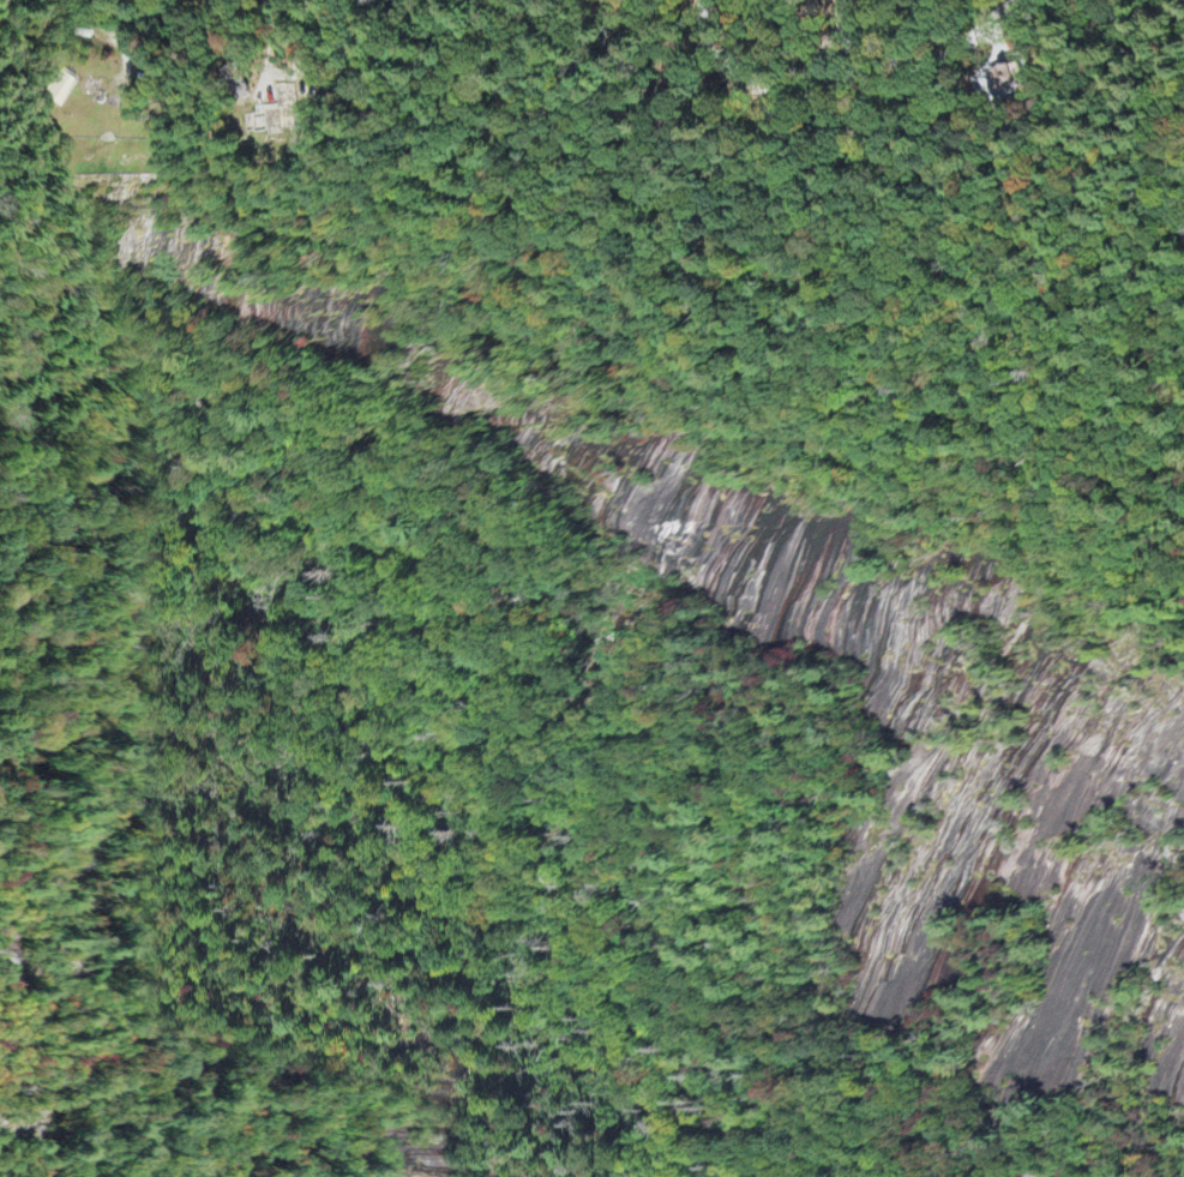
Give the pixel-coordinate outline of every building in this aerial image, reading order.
[(71,81),(46,66),(37,80),(43,84),(34,98),(54,110),(71,81)]
